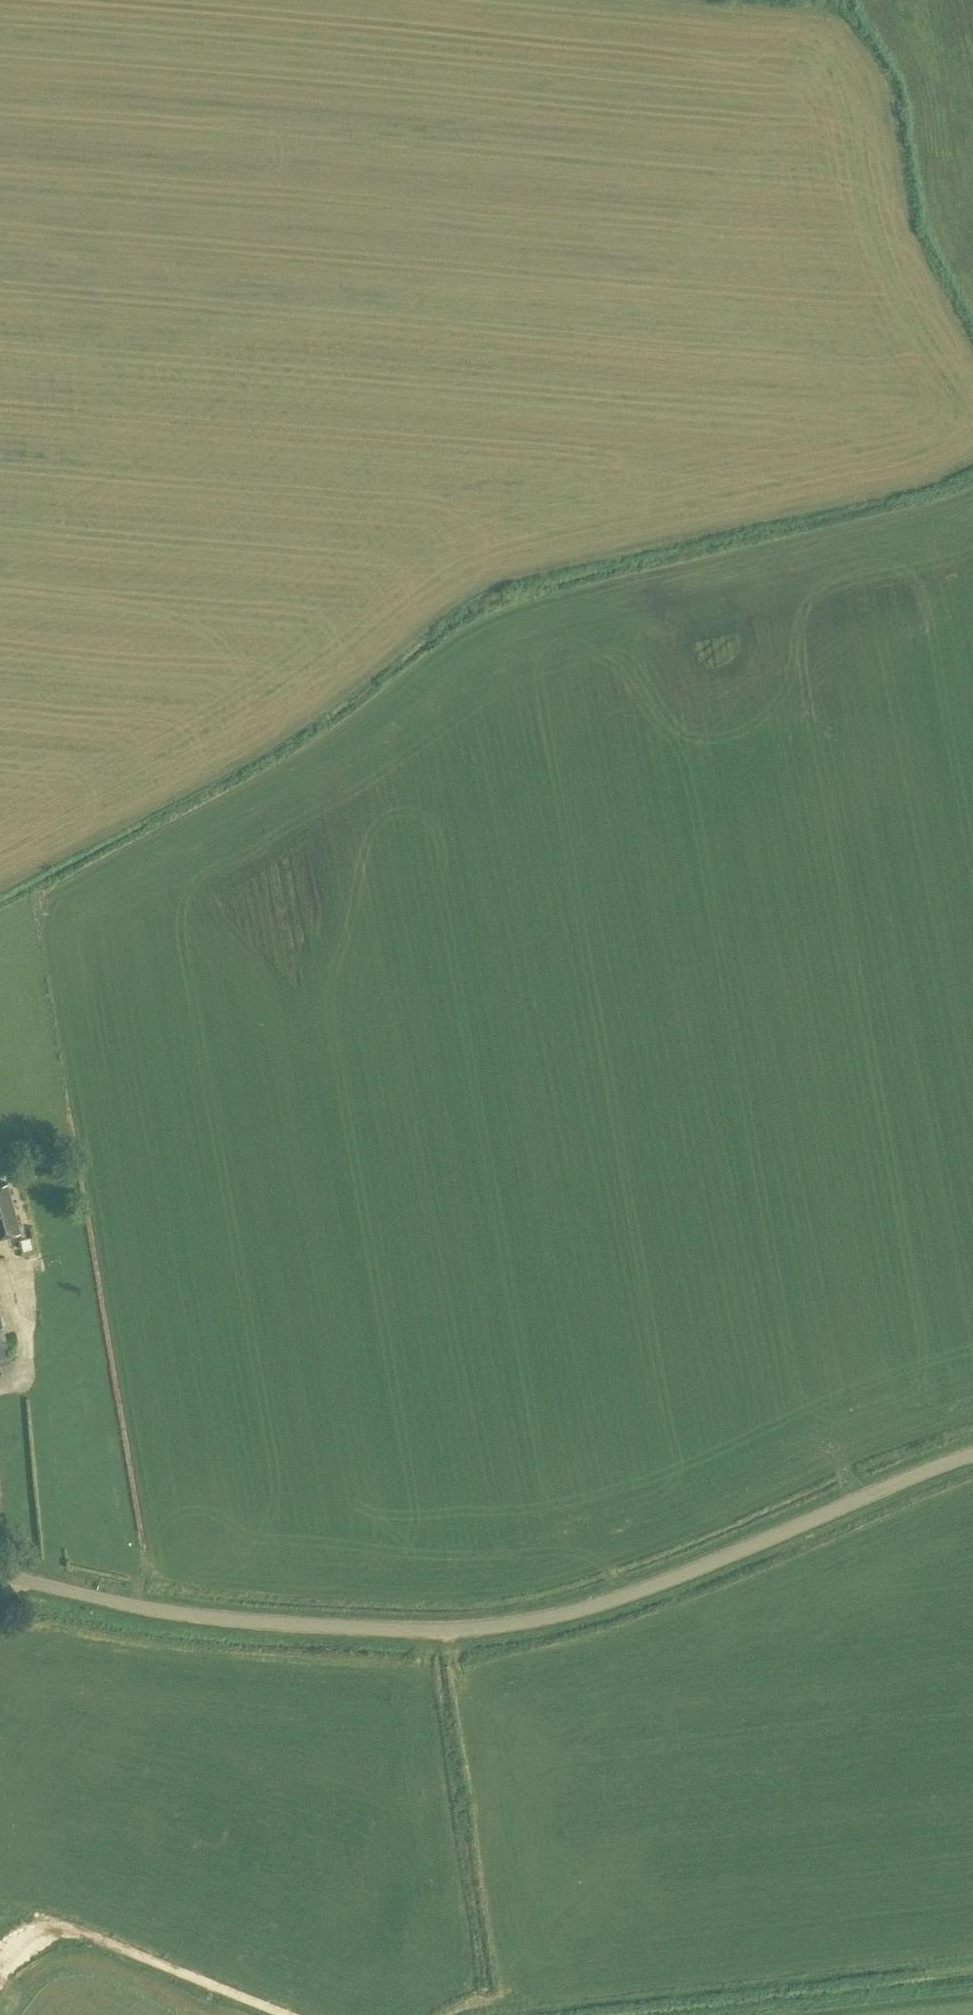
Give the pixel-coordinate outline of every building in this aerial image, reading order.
[(21,1228),(8,1182),(0,1184),(0,1234),(21,1228)] [(11,1361),(6,1339),(7,1339),(0,1314),(0,1364),(11,1361)]
